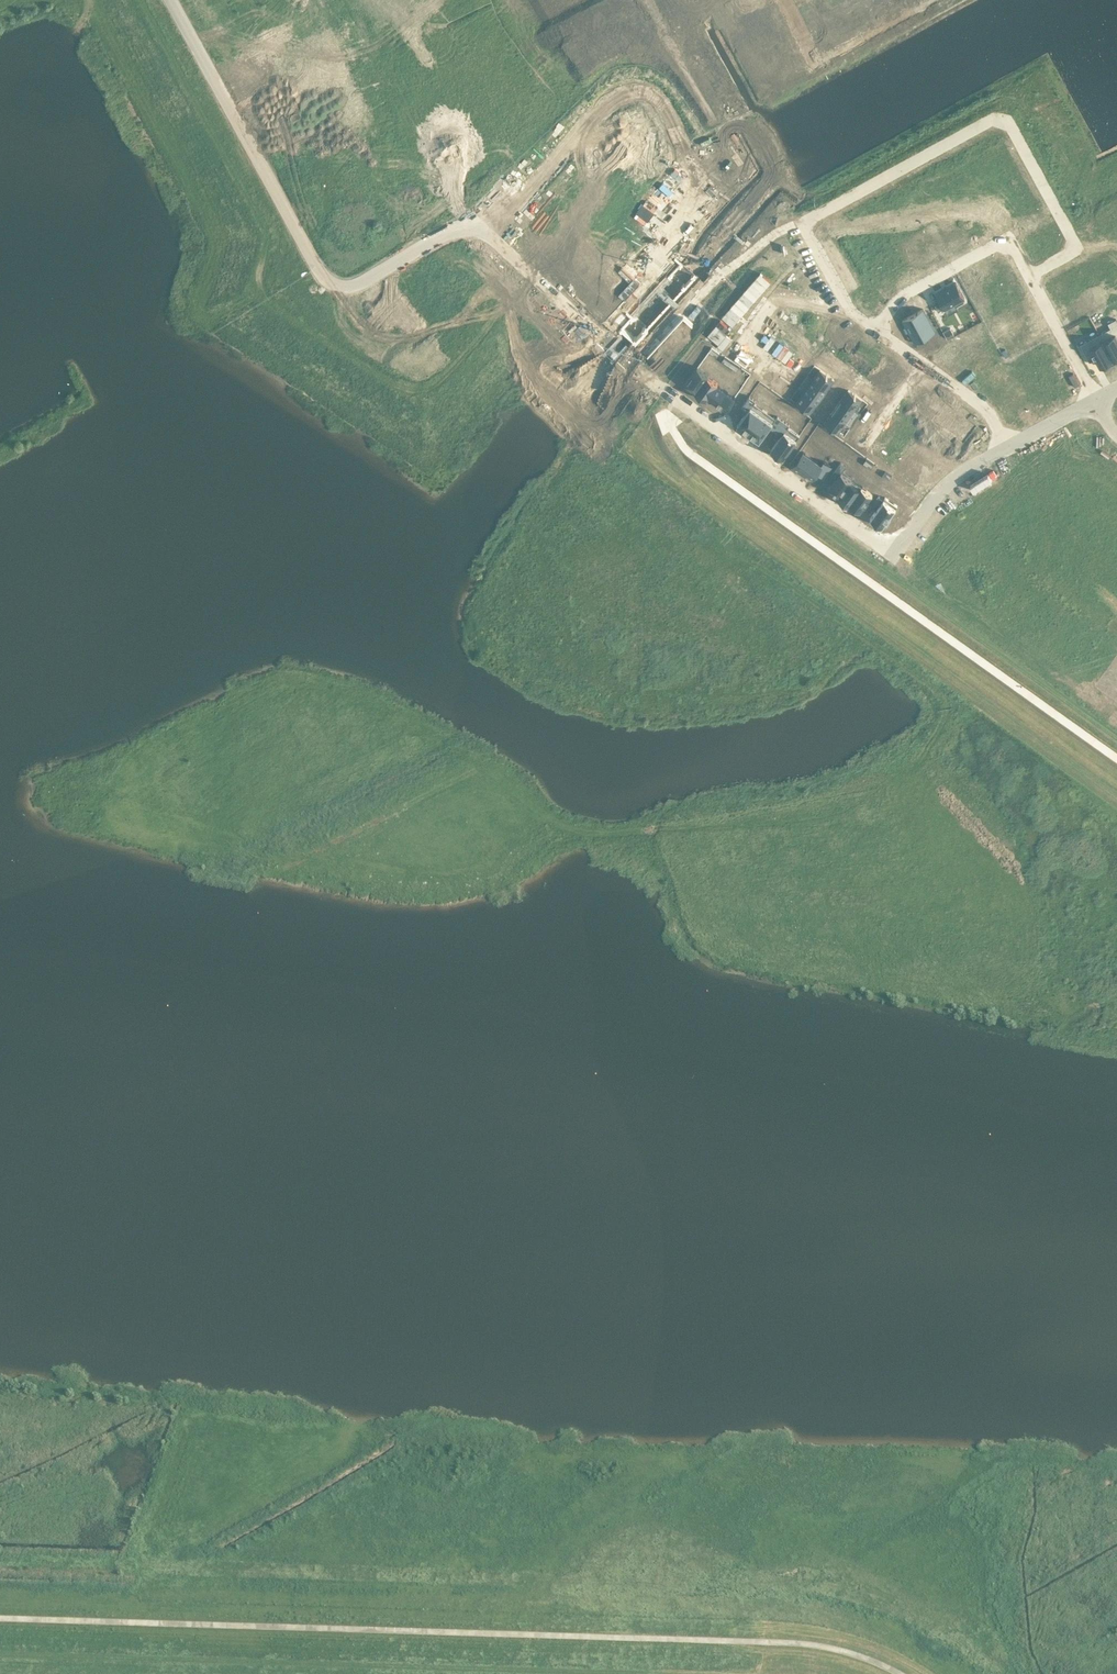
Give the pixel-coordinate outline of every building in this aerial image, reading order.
[(875,3),(884,20),(894,15),(886,0),(880,0),(875,3)] [(894,15),(905,9),(900,0),(886,0),(894,15)] [(905,9),(915,3),(913,0),(900,0),(905,9)] [(863,7),(854,12),(864,30),(873,25),(863,7)] [(854,12),(845,17),(855,34),(864,30),(854,12)] [(845,17),(837,21),(846,39),(855,34),(845,17)] [(837,21),(827,26),(837,44),(846,39),(837,21)] [(580,179),(591,169),(583,161),(572,170),(580,179)] [(975,165),(967,169),(969,173),(978,169),(975,165)] [(890,188),(879,194),(889,213),(901,206),(890,188)] [(879,194),(868,200),(878,219),(889,213),(879,194)] [(899,221),(895,224),(899,232),(903,230),(899,221)] [(895,224),(891,226),(896,234),(899,232),(895,224)] [(873,235),(869,238),(874,246),(877,244),(873,235)] [(869,238),(866,240),(870,248),(874,246),(869,238)] [(1107,254),(1114,266),(1116,265),(1116,245),(1111,248),(1113,251),(1107,254)] [(882,246),(876,249),(882,261),(888,258),(882,246)] [(847,249),(843,252),(846,257),(848,260),(852,258),(847,249)] [(843,252),(840,254),(844,262),(848,260),(846,257),(843,252)] [(1094,257),(1083,263),(1093,282),(1104,276),(1094,257)] [(1006,259),(988,269),(994,281),(1012,271),(1006,259)] [(740,263),(732,273),(745,285),(754,275),(740,263)] [(1012,271),(994,281),(1000,292),(1018,282),(1015,277),(1012,271)] [(732,273),(723,282),(737,294),(745,285),(732,273)] [(633,279),(618,296),(624,301),(640,284),(633,279)] [(814,279),(803,295),(814,303),(821,292),(825,287),(814,279)] [(723,282),(715,291),(728,303),(737,294),(723,282)] [(940,302),(935,304),(938,311),(944,308),(944,309),(945,309),(948,315),(958,310),(956,306),(964,302),(963,300),(965,298),(956,282),(936,293),(940,302)] [(979,284),(971,289),(973,292),(981,288),(979,284)] [(981,288),(973,292),(975,296),(983,292),(981,288)] [(715,291),(707,300),(720,312),(728,303),(715,291)] [(814,303),(810,308),(820,315),(827,305),(831,300),(821,292),(814,303)] [(1105,295),(1101,297),(1105,305),(1109,303),(1105,295)] [(1101,297),(1097,299),(1102,307),(1105,305),(1101,297)] [(706,300),(698,309),(711,322),(720,312),(707,300),(706,300)] [(583,303),(577,311),(585,317),(591,309),(583,303)] [(820,315),(816,321),(827,328),(838,312),(827,305),(820,315)] [(1086,308),(1074,314),(1077,320),(1089,314),(1086,308)] [(698,309),(689,319),(702,331),(711,322),(698,309)] [(923,309),(902,320),(905,326),(903,328),(906,333),(908,332),(914,343),(915,343),(912,338),(932,327),(935,332),(923,309)] [(1099,334),(1113,359),(1115,358),(1116,360),(1116,321),(1116,318),(1108,323),(1111,327),(1099,334)] [(680,326),(671,339),(693,355),(702,342),(680,326)] [(846,326),(834,342),(845,349),(856,333),(846,326)] [(946,338),(953,334),(950,328),(943,331),(946,338)] [(856,333),(845,349),(856,357),(867,341),(856,333)] [(1099,334),(1080,344),(1088,359),(1095,356),(1096,358),(1100,366),(1113,359),(1099,334)] [(671,339),(662,352),(684,368),(693,355),(671,339)] [(716,357),(719,354),(711,348),(709,352),(716,357)] [(662,352),(653,364),(675,380),(684,368),(662,352)] [(729,366),(732,363),(724,357),(722,361),(729,366)] [(739,368),(732,363),(729,366),(737,372),(739,368)] [(697,366),(685,384),(695,391),(695,392),(708,374),(697,366)] [(807,375),(802,382),(822,396),(834,380),(828,375),(826,374),(820,370),(813,379),(807,375)] [(708,374),(695,392),(705,399),(717,382),(708,376),(709,374),(708,374)] [(717,382),(705,399),(706,400),(708,396),(726,409),(735,397),(717,384),(718,383),(717,382)] [(803,394),(796,403),(802,408),(804,409),(810,413),(822,396),(802,382),(797,389),(803,394)] [(924,382),(911,400),(922,408),(935,390),(924,382)] [(848,390),(836,407),(856,421),(861,414),(855,409),(862,400),(856,395),(854,394),(848,390)] [(748,411),(737,425),(748,433),(765,410),(754,402),(756,400),(750,396),(742,406),(748,411)] [(836,407),(824,423),(830,428),(832,429),(838,433),(845,424),(851,428),(856,421),(836,407)] [(944,409),(935,421),(945,428),(941,433),(951,440),(955,435),(962,440),(972,426),(964,421),(968,415),(961,410),(957,415),(951,411),(949,413),(944,409)] [(765,410),(748,433),(759,441),(770,427),(776,431),(783,420),(777,416),(776,418),(765,410)] [(781,435),(771,450),(783,458),(793,445),(800,435),(788,426),(789,424),(783,420),(776,431),(781,435)] [(914,430),(900,450),(922,465),(931,453),(920,445),(925,438),(914,430)] [(803,451),(792,466),(801,472),(803,469),(813,477),(817,473),(823,477),(832,466),(824,460),(826,457),(809,444),(804,451),(803,451)] [(900,450),(889,466),(910,481),(922,465),(900,450)] [(837,478),(829,488),(839,496),(838,497),(838,498),(853,477),(844,470),(847,466),(846,465),(840,461),(831,474),(837,478)] [(853,477),(838,498),(848,505),(862,486),(853,479),(854,477),(853,477)] [(862,486),(848,505),(849,505),(850,504),(860,511),(872,494),(862,487),(863,486),(862,486)] [(876,510),(870,518),(882,527),(897,505),(885,497),(884,499),(878,494),(870,505),(876,510)]
